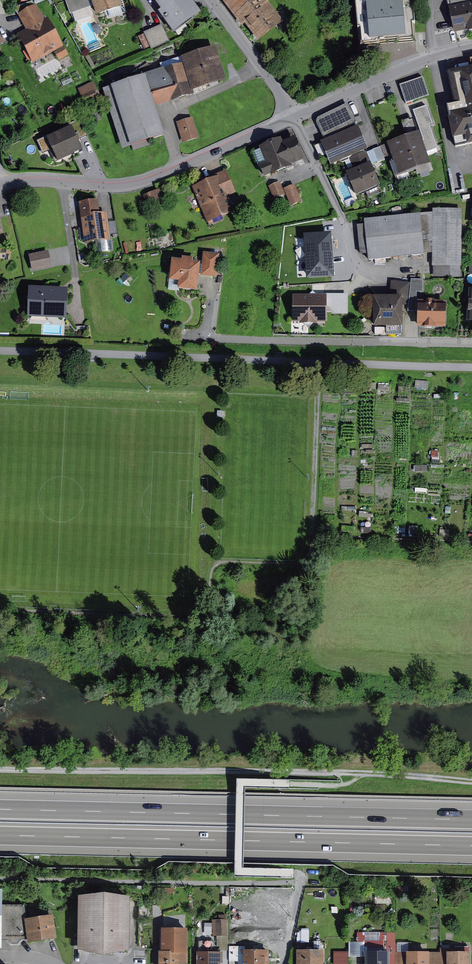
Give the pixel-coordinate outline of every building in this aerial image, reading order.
[(73,15),(76,14),(79,23),(81,22),(93,18),(97,16),(93,8),(97,6),(95,0),(68,0),(73,15)] [(97,6),(101,18),(110,15),(112,20),(130,13),(126,1),(123,2),(123,0),(95,0),(97,6)] [(195,0),(167,0),(161,4),(167,11),(163,14),(178,34),(206,14),(195,0)] [(271,0),(231,0),(229,2),(263,48),(291,26),(271,0)] [(361,3),(358,3),(361,29),(365,29),(367,41),(413,36),(412,24),(418,23),(416,0),(360,0),(361,3)] [(456,32),(471,28),(471,0),(450,0),(456,32)] [(17,8),(22,16),(39,7),(36,2),(17,8)] [(21,17),(29,30),(20,35),(36,64),(67,47),(51,18),(48,20),(40,6),(39,7),(22,16),(21,17)] [(147,33),(147,35),(142,37),(148,50),(153,47),(154,50),(172,42),(165,26),(147,33)] [(221,48),(186,59),(187,64),(196,92),(198,92),(231,82),(221,48)] [(446,73),(454,106),(444,109),(452,141),(465,138),(467,146),(471,145),(471,60),(469,60),(471,67),(446,73)] [(198,92),(196,92),(187,64),(150,76),(150,78),(159,108),(199,96),(198,92)] [(424,77),(401,85),(407,104),(430,95),(424,77)] [(159,108),(150,78),(107,91),(126,152),(169,139),(159,108)] [(97,82),(81,89),(89,106),(104,99),(97,82)] [(316,119),(326,139),(319,142),(330,168),(351,159),(367,152),(369,151),(357,125),(349,104),(316,119)] [(196,118),(180,123),(187,145),(203,139),(196,118)] [(76,128),(51,139),(62,164),(87,153),(76,128)] [(431,165),(418,133),(386,145),(398,177),(431,165)] [(268,180),(276,176),(277,179),(292,172),(298,169),(297,167),(310,162),(300,139),(288,144),(286,140),(264,149),(265,152),(258,155),(268,180)] [(369,151),(375,165),(383,161),(377,148),(369,151)] [(344,174),(354,197),(378,187),(370,167),(373,165),(367,152),(351,159),(355,169),(344,174)] [(197,189),(212,225),(240,214),(232,196),(240,193),(230,170),(207,180),(209,184),(197,189)] [(298,184),(287,189),(284,182),(272,187),(278,201),(289,196),(294,207),(306,202),(298,184)] [(163,190),(146,196),(151,207),(167,201),(163,190)] [(102,201),(83,204),(90,246),(115,242),(111,214),(104,215),(102,201)] [(364,225),(357,225),(359,249),(367,249),(369,262),(433,255),(433,278),(462,278),(464,210),(433,209),(433,213),(363,221),(364,225)] [(50,250),(30,253),(33,270),(53,266),(50,250)] [(184,283),(183,292),(202,294),(204,277),(221,279),(224,255),(207,253),(206,265),(198,264),(198,261),(177,259),(175,282),(184,283)] [(307,256),(310,270),(323,268),(321,254),(307,256)] [(72,286),(32,285),(31,316),(71,317),(72,286)] [(316,295),(313,292),(310,295),(292,296),(292,323),(300,323),(300,326),(317,326),(317,323),(327,323),(327,313),(333,313),(333,315),(349,315),(349,295),(316,295)] [(401,298),(371,299),(372,329),(386,329),(386,337),(402,336),(401,298)] [(416,329),(446,329),(447,303),(416,302),(416,329)] [(131,894),(79,893),(78,948),(130,949),(131,894)] [(62,938),(58,914),(31,918),(35,942),(62,938)] [(227,935),(227,920),(212,920),(213,936),(227,935)] [(281,923),(272,923),(272,939),(281,939),(281,923)] [(161,928),(161,951),(159,951),(158,963),(185,963),(185,929),(161,928)] [(350,943),(350,956),(357,956),(364,956),(364,963),(396,963),(396,932),(357,932),(357,943),(350,943)] [(269,949),(245,949),(245,946),(229,946),(229,961),(239,961),(239,963),(269,963),(269,949)] [(197,951),(197,963),(220,963),(222,963),(223,952),(197,951)] [(323,951),(298,951),(298,963),(323,963),(323,951)] [(348,951),(333,952),(333,963),(348,963),(348,951)] [(435,952),(412,952),(412,963),(435,963),(435,952)] [(452,963),(471,963),(471,952),(452,952),(452,963)]
